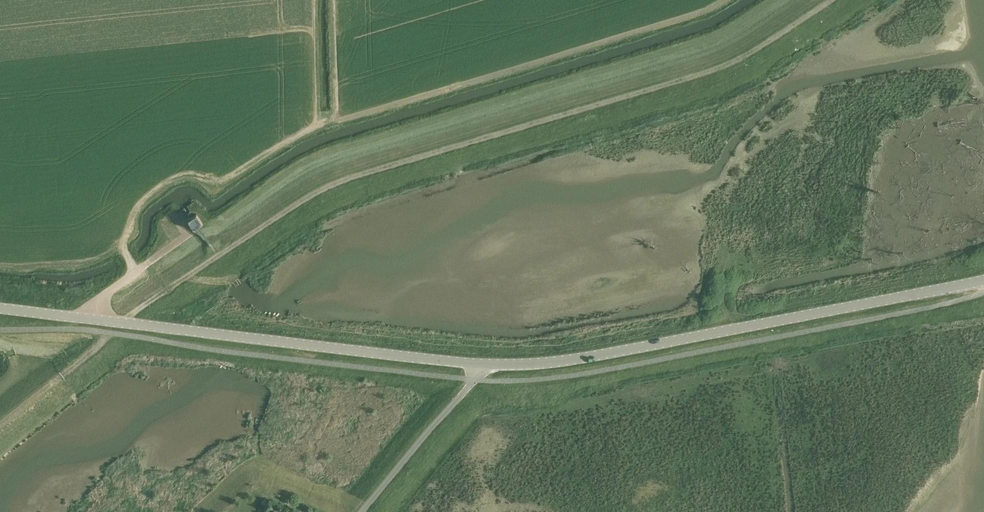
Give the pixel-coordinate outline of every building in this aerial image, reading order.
[(190,218),(187,220),(193,229),(203,223),(196,214),(194,216),(190,218)]
